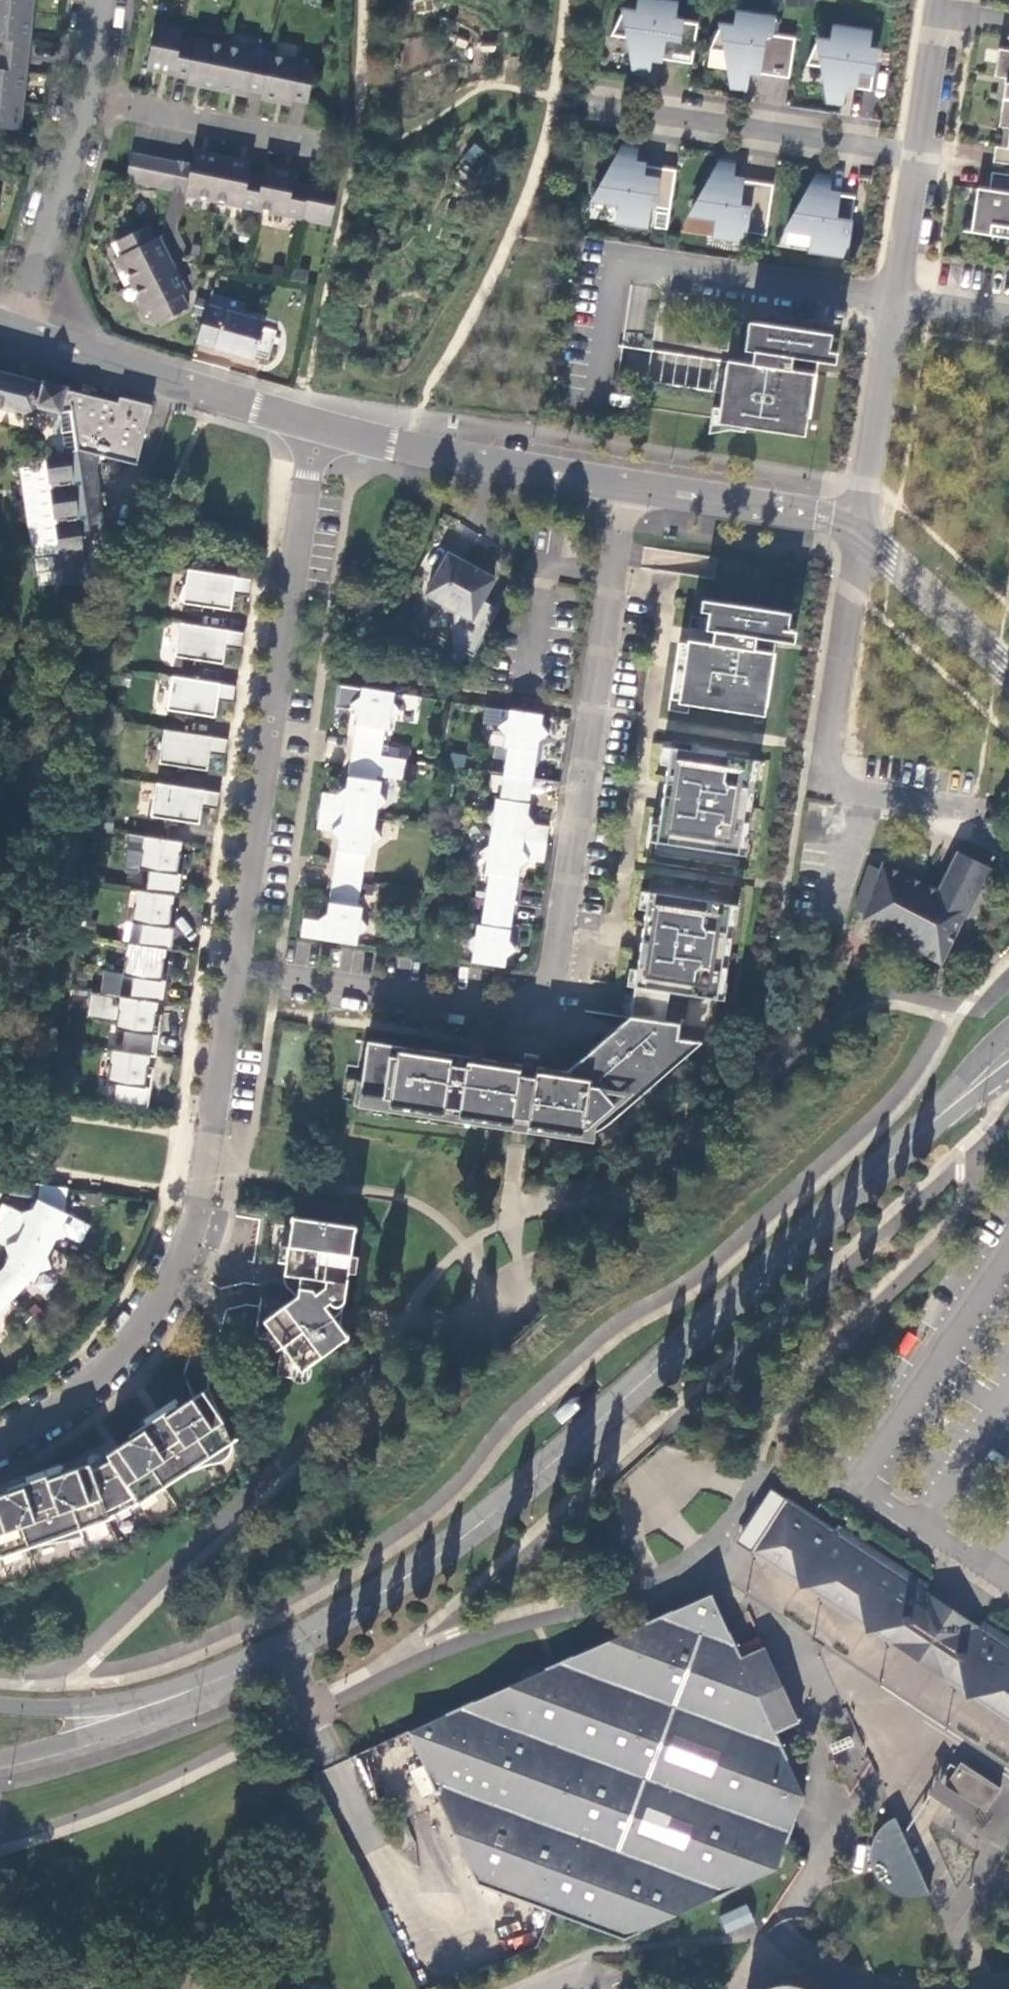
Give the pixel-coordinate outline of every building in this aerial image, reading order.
[(31,12),(32,0),(0,0),(0,8),(31,12)] [(625,12),(614,36),(635,39),(633,54),(636,72),(651,74),(654,53),(664,54),(663,59),(692,63),(700,24),(677,21),(677,17),(679,3),(658,0),(641,0),(639,15),(625,12)] [(0,8),(0,53),(26,56),(31,12),(0,8)] [(722,27),(711,50),(732,53),(730,68),(733,86),(748,89),(751,67),(760,69),(759,73),(790,78),(797,38),(774,35),(776,18),(739,12),(736,29),(722,27)] [(174,72),(181,42),(183,30),(155,25),(146,66),(174,72)] [(831,43),(817,41),(807,65),(826,67),(824,82),(828,101),(843,103),(846,81),(855,82),(855,87),(871,90),(877,50),(869,49),(871,32),(833,26),(831,43)] [(880,33),(871,32),(869,49),(877,50),(880,33)] [(194,45),(181,42),(174,72),(188,75),(187,81),(217,87),(227,46),(195,40),(194,45)] [(256,51),(227,46),(217,87),(248,93),(248,88),(262,90),(268,60),(255,57),(256,51)] [(1000,49),(996,76),(1007,78),(1004,102),(1008,102),(1008,50),(1000,49)] [(0,53),(0,128),(17,130),(26,56),(0,53)] [(269,53),(268,60),(262,90),(260,96),(292,103),(293,97),(308,100),(314,70),(300,67),(301,60),(269,53)] [(1004,102),(1000,126),(1008,128),(1008,102),(1004,102)] [(1008,148),(997,146),(994,162),(1008,164),(1008,143),(1008,148)] [(640,148),(624,146),(613,166),(615,166),(613,173),(609,173),(600,189),(595,197),(622,201),(618,221),(649,226),(651,217),(658,218),(657,228),(669,229),(676,170),(646,165),(646,170),(637,168),(640,148)] [(125,181),(171,190),(177,160),(131,150),(125,181)] [(213,199),(222,157),(193,150),(191,162),(184,193),(213,199)] [(256,208),(262,177),(249,174),(251,163),(222,157),(213,199),(256,208)] [(184,193),(191,162),(177,160),(171,190),(184,193)] [(736,163),(721,161),(710,181),(712,181),(710,188),(705,188),(692,212),(718,216),(715,236),(746,241),(747,232),(767,235),(774,184),(743,180),(742,185),(733,183),(736,163)] [(302,215),(308,186),(294,183),(296,172),(264,165),(262,177),(256,208),(301,217),(302,215)] [(992,172),(989,190),(977,189),(970,233),(1008,239),(1008,174),(992,172)] [(831,177),(816,175),(805,195),(807,195),(805,202),(800,202),(787,227),(813,230),(810,250),(846,256),(855,197),(838,194),(838,199),(828,198),(831,177)] [(335,189),(308,183),(308,186),(302,215),(329,221),(335,189)] [(132,250),(123,254),(118,256),(132,284),(171,265),(157,237),(152,240),(145,227),(125,236),(132,250)] [(117,241),(123,254),(132,250),(125,236),(117,241)] [(171,265),(132,284),(145,311),(150,309),(160,304),(166,318),(186,308),(179,295),(184,292),(171,265)] [(311,272),(300,271),(299,279),(310,280),(311,272)] [(157,323),(166,318),(160,304),(150,309),(157,323)] [(196,341),(253,358),(265,323),(225,311),(208,305),(196,341)] [(833,336),(755,324),(752,344),(757,345),(756,353),(760,353),(758,366),(734,362),(733,364),(729,393),(726,419),(726,420),(725,425),(804,437),(814,374),(797,371),(799,359),(829,364),(833,336)] [(660,354),(721,363),(725,337),(664,328),(660,354)] [(721,363),(733,364),(734,362),(737,339),(725,337),(721,363)] [(66,388),(4,371),(0,370),(0,407),(35,417),(38,406),(59,412),(66,389),(66,388)] [(655,383),(652,409),(714,418),(717,392),(655,383)] [(117,403),(66,389),(59,412),(66,452),(45,456),(49,483),(52,483),(54,491),(51,492),(55,518),(58,518),(60,526),(56,526),(61,554),(85,550),(82,533),(89,532),(90,535),(106,532),(94,468),(98,455),(136,465),(151,405),(119,397),(117,403)] [(729,393),(717,392),(714,418),(726,420),(726,419),(729,393)] [(426,593),(470,617),(491,578),(447,554),(426,593)] [(253,581),(190,572),(184,605),(233,613),(235,595),(251,597),(253,581)] [(792,612),(794,599),(716,585),(713,599),(792,612)] [(771,613),(711,604),(708,627),(707,633),(716,634),(714,646),(689,643),(679,706),(758,718),(767,655),(754,652),(756,639),(787,643),(790,624),(786,623),(787,615),(771,613)] [(245,635),(181,625),(176,659),(225,666),(227,648),(243,650),(245,635)] [(237,688),(174,679),(169,712),(216,719),(219,701),(235,704),(237,688)] [(358,727),(354,753),(382,757),(385,740),(386,731),(390,732),(392,721),(401,714),(394,705),(395,695),(363,690),(362,700),(352,707),(359,717),(358,727)] [(542,727),(543,717),(511,712),(510,722),(500,729),(507,739),(506,749),(510,750),(506,776),(534,780),(539,743),(549,736),(542,727)] [(229,741),(166,732),(161,766),(209,773),(211,755),(227,757),(229,741)] [(726,756),(668,748),(655,844),(736,855),(751,760),(726,756)] [(325,795),(322,813),(377,821),(378,811),(388,804),(381,795),(382,784),(378,783),(379,777),(404,781),(407,761),(382,757),(354,753),(349,790),(339,797),(325,795)] [(494,829),(492,838),(547,846),(550,828),(535,826),(528,817),(534,780),(506,776),(502,802),(498,801),(496,812),(487,819),(494,829)] [(221,795),(158,785),(153,819),(201,826),(203,808),(219,811),(221,795)] [(341,843),(335,879),(363,883),(366,866),(367,857),(371,858),(373,847),(382,840),(375,831),(377,821),(322,813),(319,831),(334,833),(341,843)] [(132,836),(127,870),(140,872),(143,854),(144,854),(146,839),(140,838),(141,837),(132,836)] [(189,844),(141,837),(140,838),(146,839),(144,854),(143,854),(140,872),(150,873),(147,893),(181,898),(184,877),(179,876),(182,856),(181,856),(183,845),(189,846),(189,844)] [(547,846),(492,838),(491,848),(481,855),(488,865),(487,875),(491,876),(487,902),(515,906),(520,869),(530,862),(544,864),(547,846)] [(942,965),(989,870),(960,855),(940,892),(923,884),(882,867),(863,921),(942,965)] [(301,938),(358,947),(359,937),(369,930),(362,921),(363,910),(359,909),(361,900),(363,883),(335,879),(330,916),(320,923),(304,921),(301,938)] [(181,898),(147,893),(132,891),(132,892),(138,893),(136,907),(135,907),(132,925),(142,926),(139,946),(173,951),(176,930),(171,930),(174,909),(173,909),(175,898),(181,899),(181,898)] [(648,892),(634,987),(669,992),(689,995),(710,999),(715,1000),(716,998),(729,903),(648,892)] [(515,906),(487,902),(484,919),(483,928),(479,927),(477,938),(468,945),(475,955),(473,964),(506,969),(507,959),(517,952),(510,943),(511,932),(515,906)] [(173,951),(139,946),(125,944),(125,945),(130,946),(128,961),(127,961),(125,978),(134,980),(131,1000),(165,1005),(168,984),(163,983),(166,963),(165,963),(167,951),(173,952),(173,951)] [(669,992),(634,987),(630,1017),(664,1022),(669,992)] [(93,994),(89,1019),(118,1024),(119,1014),(120,1014),(121,1008),(115,1007),(116,998),(117,997),(93,994)] [(710,999),(689,995),(685,1025),(706,1028),(710,999)] [(165,1005),(131,1000),(117,997),(116,998),(122,999),(121,1008),(120,1014),(119,1014),(118,1024),(116,1032),(126,1033),(123,1053),(157,1058),(160,1037),(155,1036),(158,1016),(157,1016),(159,1005),(165,1006),(165,1005)] [(627,1017),(617,1027),(567,1071),(535,1066),(533,1078),(527,1120),(526,1126),(562,1131),(568,1132),(576,1131),(579,1130),(583,1129),(589,1127),(594,1125),(598,1122),(604,1118),(608,1115),(611,1112),(674,1057),(679,1024),(664,1022),(630,1017),(627,1017)] [(518,1075),(520,1064),(383,1044),(373,1043),(367,1042),(359,1101),(512,1123),(513,1118),(518,1075)] [(157,1058),(123,1053),(109,1051),(108,1052),(114,1053),(112,1067),(111,1067),(108,1085),(118,1087),(115,1106),(149,1111),(152,1090),(147,1090),(150,1069),(149,1069),(151,1058),(157,1059),(157,1058)] [(526,1077),(518,1075),(513,1118),(519,1119),(527,1120),(533,1078),(526,1077)] [(11,1209),(3,1225),(52,1250),(57,1241),(68,1237),(64,1226),(69,1216),(65,1215),(69,1190),(42,1186),(40,1202),(35,1212),(24,1215),(11,1209)] [(301,1220),(295,1219),(287,1277),(292,1278),(290,1290),(299,1291),(299,1298),(266,1322),(281,1344),(283,1346),(284,1348),(291,1379),(300,1384),(302,1384),(305,1384),(308,1383),(310,1381),(313,1378),(314,1375),(314,1374),(314,1372),(311,1365),(324,1356),(327,1353),(333,1349),(344,1341),(345,1333),(341,1328),(334,1317),(339,1313),(345,1305),(349,1273),(356,1228),(318,1222),(301,1220)] [(0,1276),(0,1285),(15,1300),(32,1282),(35,1284),(40,1274),(52,1270),(48,1259),(52,1250),(3,1225),(0,1230),(0,1244),(8,1248),(11,1259),(6,1269),(0,1276)] [(15,1300),(0,1285),(0,1314),(15,1300)] [(195,1397),(181,1407),(132,1435),(134,1439),(123,1446),(114,1455),(117,1461),(99,1470),(95,1463),(68,1474),(66,1468),(30,1481),(14,1488),(15,1492),(0,1497),(0,1554),(7,1552),(8,1555),(37,1545),(43,1543),(50,1541),(59,1540),(76,1539),(74,1532),(118,1516),(117,1515),(143,1501),(145,1502),(232,1441),(210,1388),(195,1397)] [(750,1551),(795,1580),(797,1586),(804,1586),(862,1624),(864,1631),(870,1629),(921,1663),(962,1689),(963,1697),(970,1695),(1008,1721),(1008,1707),(962,1676),(956,1651),(964,1649),(976,1626),(924,1591),(907,1618),(911,1620),(886,1626),(794,1563),(790,1546),(811,1515),(830,1527),(834,1526),(788,1495),(750,1551)] [(907,1618),(924,1591),(905,1577),(906,1572),(903,1570),(898,1572),(839,1532),(838,1524),(834,1526),(830,1527),(811,1515),(790,1546),(794,1563),(886,1626),(911,1620),(907,1618)] [(905,1577),(924,1591),(928,1583),(839,1524),(838,1524),(839,1532),(898,1572),(903,1570),(906,1572),(905,1577)] [(710,1592),(628,1629),(507,1685),(409,1730),(481,1886),(549,1912),(623,1938),(775,1868),(792,1822),(802,1793),(774,1730),(739,1656),(710,1592)] [(979,1627),(997,1638),(1005,1636),(1006,1643),(1008,1645),(1008,1636),(984,1620),(979,1627)] [(1006,1643),(1005,1636),(997,1638),(979,1627),(976,1626),(964,1649),(956,1651),(962,1676),(1008,1707),(1008,1645),(1006,1643)] [(739,1656),(774,1730),(797,1720),(763,1646),(739,1656)] [(972,1800),(984,1811),(999,1788),(960,1762),(946,1785),(951,1788),(944,1798),(964,1812),(972,1800)] [(937,1779),(927,1794),(962,1816),(964,1812),(944,1798),(951,1788),(946,1785),(937,1779)] [(901,1836),(894,1818),(883,1826),(876,1837),(873,1847),(873,1856),(874,1866),(878,1875),(882,1880),(891,1886),(905,1895),(912,1897),(921,1895),(928,1893),(921,1877),(912,1865),(907,1854),(903,1844),(901,1836)] [(749,1906),(719,1914),(724,1933),(754,1925),(749,1906)]
